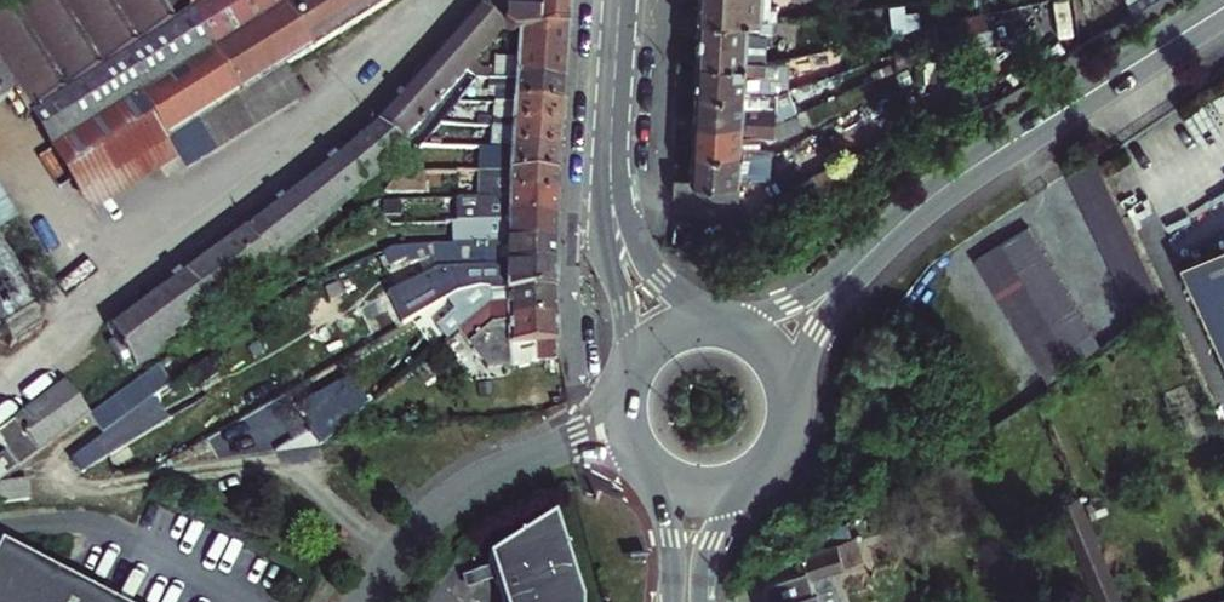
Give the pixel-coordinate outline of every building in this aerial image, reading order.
[(17,98),(30,120),(39,114),(195,18),(184,0),(26,0),(0,17),(0,108),(17,98)] [(195,18),(217,55),(286,13),(313,56),(406,0),(184,0),(195,18)] [(568,28),(570,0),(491,0),(490,1),(506,26),(520,26),(568,28)] [(705,7),(773,11),(773,0),(706,0),(705,7)] [(271,270),(413,153),(403,139),(464,73),(506,26),(490,1),(368,131),(130,309),(165,355),(273,273),(271,270)] [(773,11),(705,7),(703,53),(773,58),(776,28),(787,28),(788,12),(773,11)] [(211,58),(239,100),(273,80),(313,56),(286,13),(217,55),(211,58)] [(195,18),(39,114),(60,149),(138,102),(211,58),(217,55),(195,18)] [(563,86),(568,28),(520,26),(516,78),(499,78),(499,83),(516,84),(563,86)] [(835,48),(816,52),(821,69),(840,64),(835,48)] [(773,58),(703,53),(701,83),(751,85),(785,87),(790,86),(787,58),(773,58)] [(138,102),(165,144),(239,100),(211,58),(138,102)] [(239,100),(254,123),(288,103),(273,80),(239,100)] [(701,83),(699,113),(780,118),(799,109),(791,98),(775,104),(750,104),(751,85),(701,83)] [(514,106),(562,109),(563,86),(516,84),(515,99),(498,98),(497,105),(514,106)] [(239,100),(165,144),(175,160),(180,168),(254,123),(239,100)] [(85,192),(165,144),(138,102),(60,149),(85,192)] [(513,128),(560,130),(562,109),(514,106),(513,121),(496,120),(495,127),(513,128)] [(697,144),(746,146),(747,128),(779,129),(780,118),(699,113),(697,144)] [(559,153),(560,130),(513,128),(512,144),(494,142),(494,149),(512,150),(559,153)] [(175,160),(165,144),(85,192),(96,210),(175,160)] [(679,172),(678,191),(743,194),(744,166),(764,167),(765,147),(746,146),(697,144),(695,173),(679,172)] [(493,174),(558,180),(559,153),(512,150),(511,170),(494,169),(493,174)] [(447,191),(449,171),(409,168),(393,189),(447,191)] [(478,199),(557,201),(558,180),(493,174),(479,173),(478,199)] [(22,232),(0,197),(0,245),(22,232)] [(509,223),(556,224),(557,201),(478,199),(465,198),(464,222),(509,223)] [(421,201),(409,200),(409,217),(420,217),(421,201)] [(509,246),(556,246),(556,224),(509,223),(509,240),(491,240),(491,246),(509,246)] [(1103,343),(1026,226),(972,262),(1052,384),(1103,343)] [(508,270),(555,269),(556,246),(509,246),(508,263),(492,263),(492,269),(508,270)] [(1,335),(8,348),(39,329),(31,316),(37,313),(0,253),(0,336),(1,335)] [(1183,272),(1223,359),(1223,253),(1183,272)] [(491,293),(555,291),(555,269),(508,270),(508,287),(492,287),(491,293)] [(557,313),(555,291),(491,293),(488,293),(480,290),(462,306),(473,318),(490,307),(511,314),(557,313)] [(492,368),(557,362),(555,344),(560,343),(559,332),(557,313),(511,314),(490,307),(473,318),(458,331),(492,368)] [(165,355),(130,309),(107,327),(136,377),(165,355)] [(180,387),(164,367),(92,421),(90,423),(105,443),(153,407),(180,387)] [(66,388),(0,439),(0,445),(10,458),(0,465),(0,491),(90,423),(92,421),(66,388)] [(328,447),(363,416),(348,399),(313,429),(328,447)] [(78,485),(169,428),(153,407),(105,443),(68,471),(78,485)] [(1078,500),(1056,509),(1091,601),(1116,601),(1120,601),(1078,500)] [(489,559),(492,569),(496,582),(503,601),(580,601),(555,517),(489,559)] [(809,545),(805,548),(811,571),(859,556),(852,531),(809,545)] [(3,547),(0,554),(0,601),(108,601),(3,547)] [(496,582),(492,569),(463,579),(467,592),(496,582)] [(767,585),(772,601),(822,601),(816,585),(806,589),(801,574),(767,585)]
